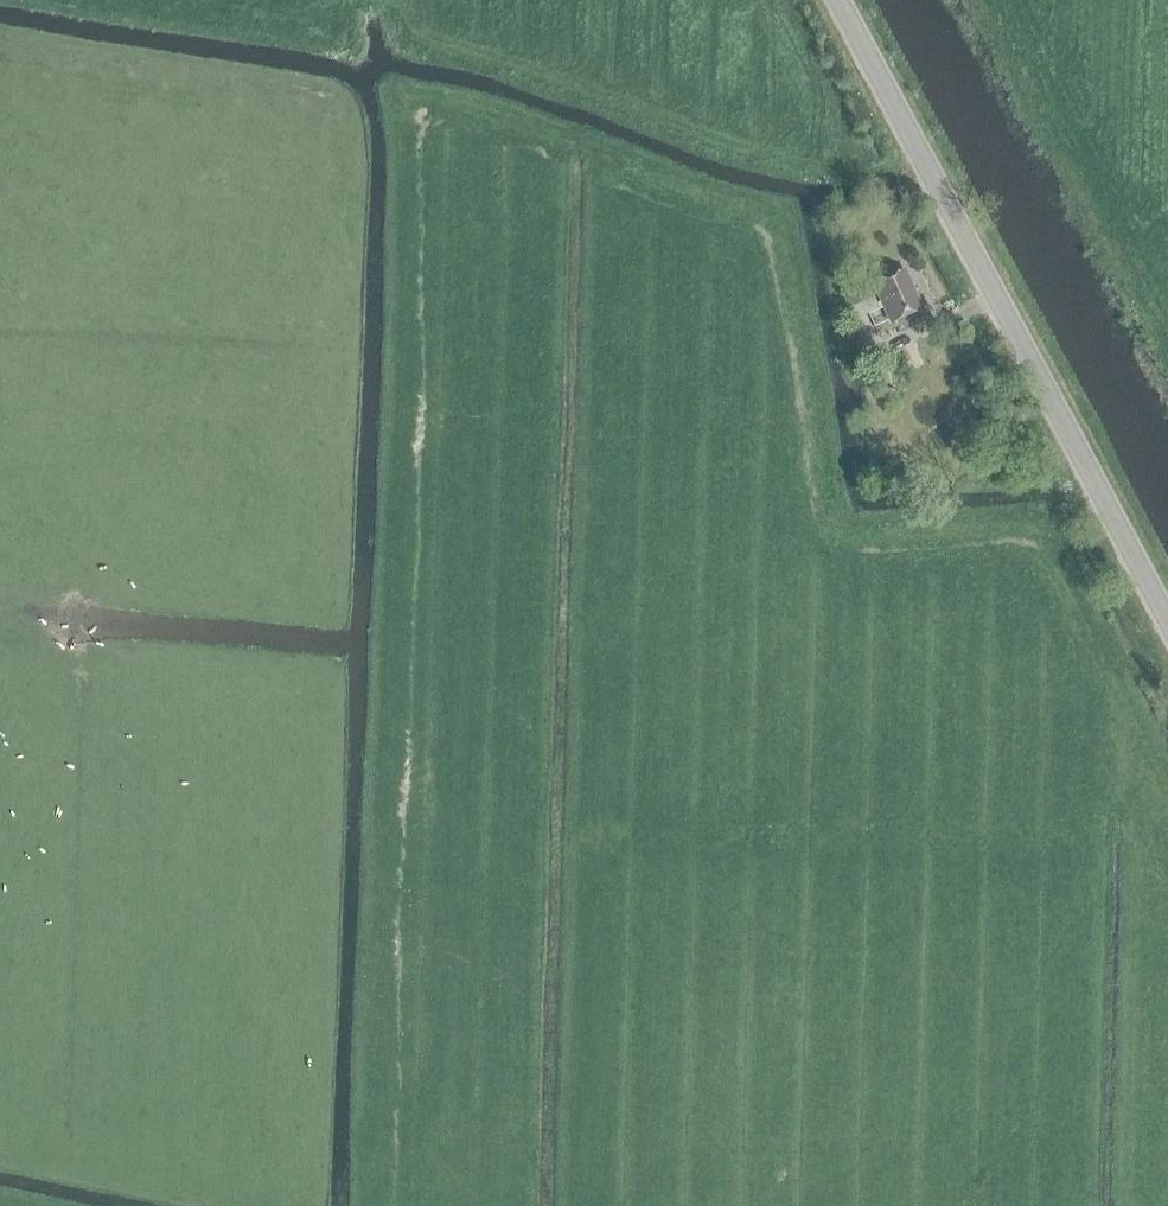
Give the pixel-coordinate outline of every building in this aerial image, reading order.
[(873,285),(890,324),(921,310),(904,272),(873,285)] [(877,397),(892,400),(894,390),(878,387),(877,397)]
